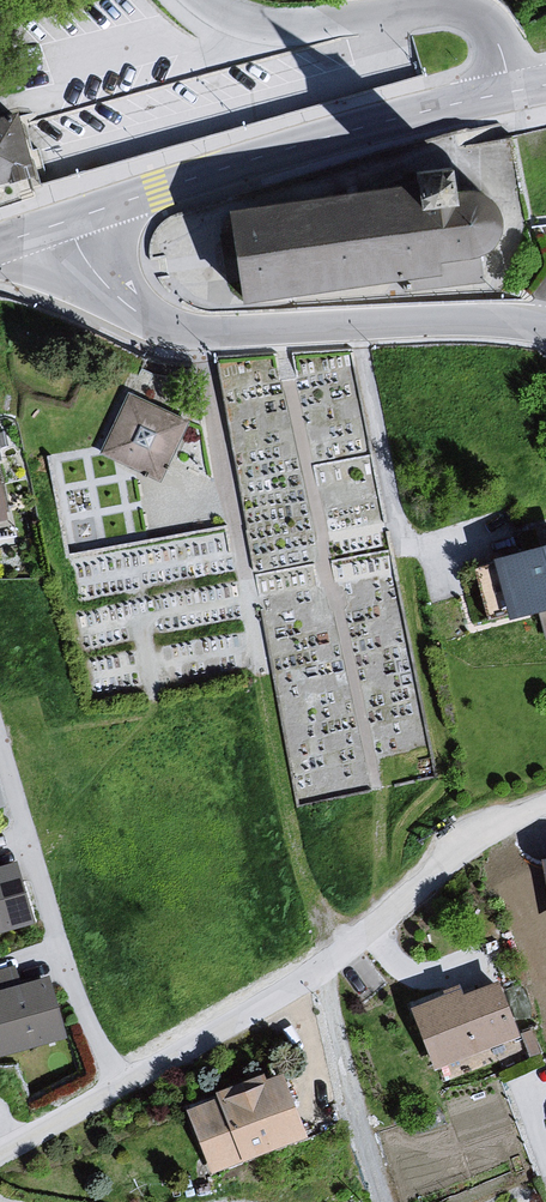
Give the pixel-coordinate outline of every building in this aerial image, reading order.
[(31,174),(17,121),(0,125),(0,182),(31,174)] [(454,195),(450,171),(424,175),(424,187),(236,215),(250,304),(409,283),(411,293),(482,282),(479,257),(495,244),(500,224),(489,204),(471,198),(454,195)] [(177,422),(133,397),(104,455),(153,479),(177,422)] [(497,563),(514,624),(545,615),(545,549),(497,563)] [(0,869),(0,931),(30,922),(10,867),(0,869)] [(0,989),(0,1060),(59,1041),(40,980),(0,989)] [(458,987),(400,1008),(423,1073),(510,1041),(486,983),(459,992),(458,987)] [(271,1082),(175,1113),(205,1175),(299,1138),(271,1082)]
